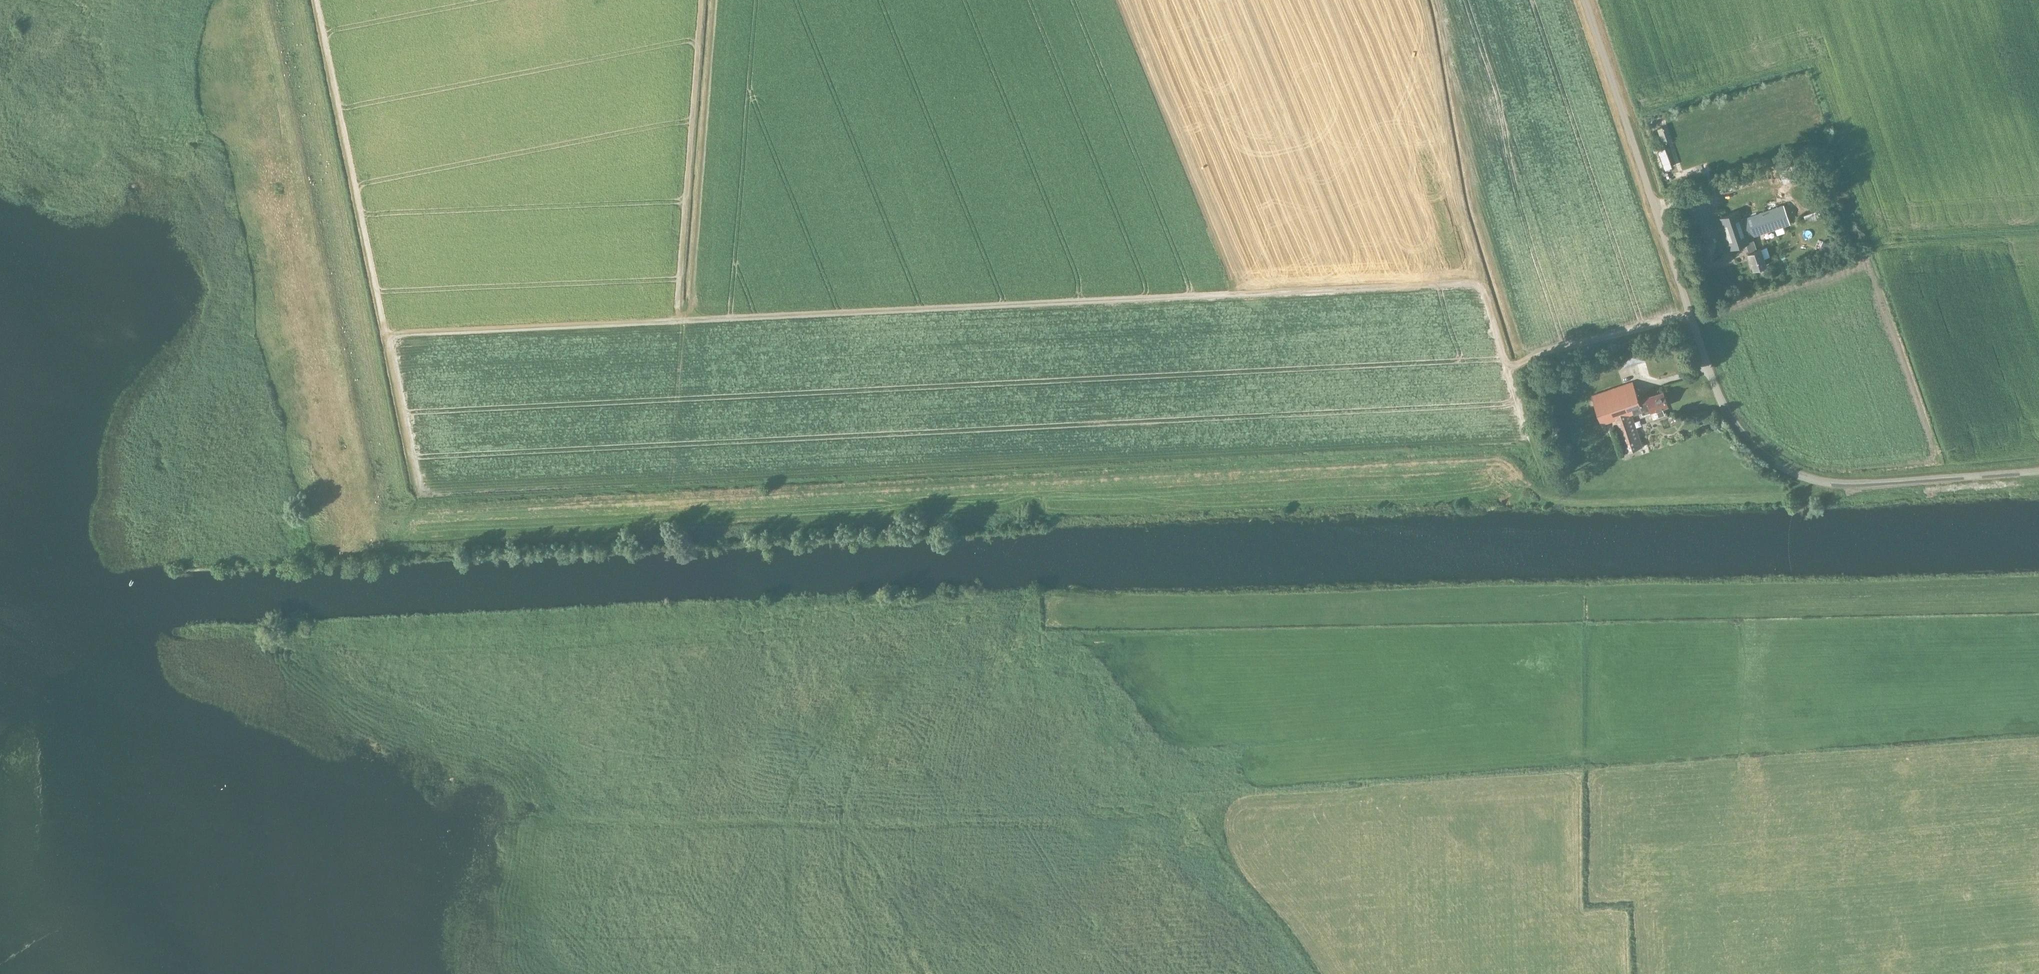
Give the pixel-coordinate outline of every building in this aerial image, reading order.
[(1661,148),(1661,159),(1670,158),(1669,147),(1661,148)] [(1762,209),(1774,204),(1770,196),(1759,201),(1762,209)] [(1739,210),(1714,219),(1724,250),(1746,242),(1749,252),(1748,252),(1753,269),(1767,264),(1761,248),(1756,250),(1752,236),(1789,224),(1783,205),(1759,213),(1756,203),(1738,209),(1739,210)] [(1824,208),(1803,215),(1805,221),(1826,213),(1824,208)] [(1830,244),(1822,241),(1819,249),(1827,252),(1830,244)] [(1711,258),(1715,268),(1725,264),(1721,255),(1711,258)] [(1631,414),(1650,408),(1653,418),(1663,414),(1661,407),(1667,406),(1662,391),(1638,399),(1632,382),(1592,396),(1601,424),(1613,421),(1623,452),(1641,446),(1631,414)] [(449,537),(454,549),(461,546),(456,534),(449,537)]
